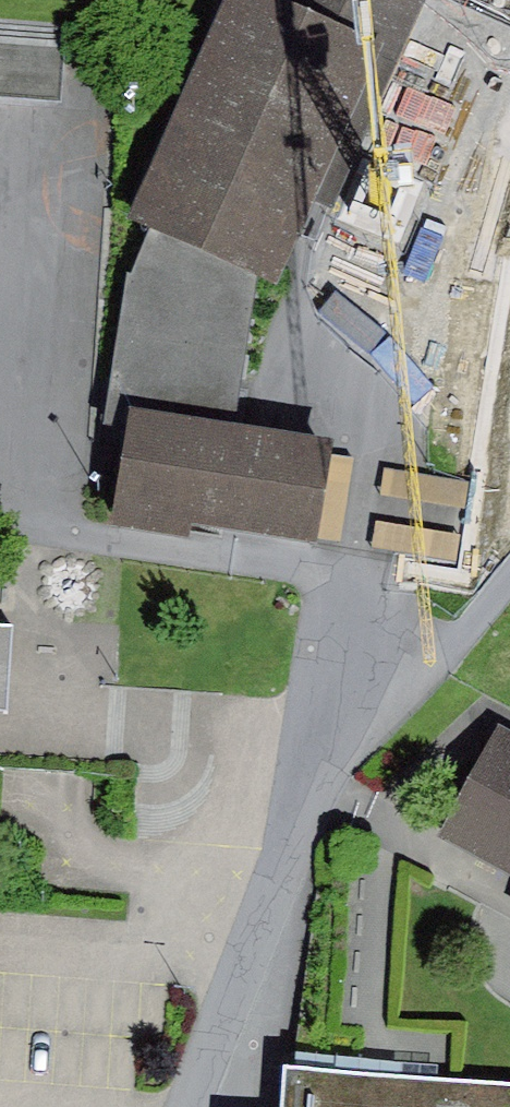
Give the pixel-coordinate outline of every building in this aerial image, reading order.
[(126,219),(150,230),(258,277),(278,286),(316,199),(333,207),(424,0),(222,0),(126,219)] [(0,35),(0,95),(60,100),(65,40),(0,35)] [(127,273),(104,424),(127,427),(111,521),(190,537),(194,524),(317,540),(316,538),(331,454),(334,439),(235,422),(258,277),(150,230),(132,275),(127,273)] [(354,458),(331,454),(316,538),(339,542),(354,458)] [(471,479),(384,466),(380,494),(467,506),(471,479)] [(459,533),(375,520),(371,546),(455,559),(459,533)] [(6,708),(12,626),(0,625),(0,708),(6,708)] [(440,836),(509,874),(509,732),(500,726),(440,836)] [(298,1052),(297,1062),(412,1072),(438,1074),(438,1064),(298,1052)] [(438,1074),(412,1072),(297,1062),(282,1063),(280,1106),(509,1106),(509,1079),(438,1074)]
